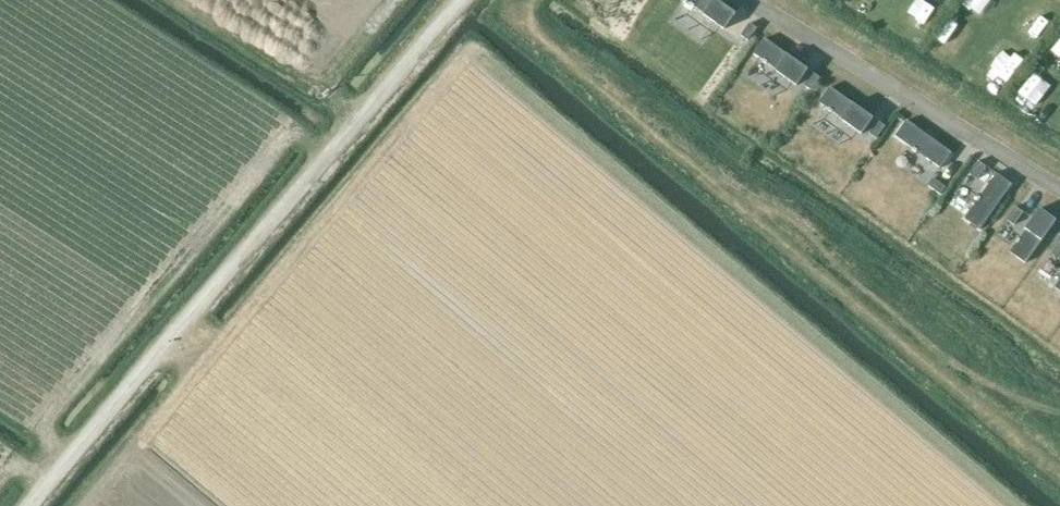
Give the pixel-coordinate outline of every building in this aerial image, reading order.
[(736,13),(718,0),(686,0),(692,4),(691,6),(694,8),(695,7),(705,14),(704,15),(725,30),(736,13)] [(748,40),(757,28),(750,23),(741,35),(748,40)] [(797,86),(809,70),(765,39),(754,54),(764,61),(763,62),(767,65),(768,63),(777,70),(776,71),(797,86)] [(812,91),(821,78),(814,73),(805,86),(812,91)] [(862,134),(874,118),(830,87),(819,102),(829,109),(828,111),(832,113),(833,112),(842,119),(841,120),(862,134)] [(950,151),(907,119),(895,136),(915,151),(916,150),(925,157),(924,158),(928,161),(929,159),(938,166),(950,151)] [(877,139),(886,127),(879,122),(870,134),(877,139)] [(987,166),(980,162),(972,174),(979,179),(987,166)] [(918,167),(913,175),(925,184),(930,177),(918,167)] [(983,228),(1013,185),(997,173),(982,194),(983,194),(977,204),(975,203),(973,207),(974,208),(967,217),(983,228)] [(1024,212),(1016,207),(1008,219),(1015,224),(1024,212)] [(1026,263),(1057,220),(1040,208),(1034,216),(1025,229),(1026,230),(1020,239),(1018,238),(1016,242),(1017,243),(1014,247),(1010,252),(1026,263)]
